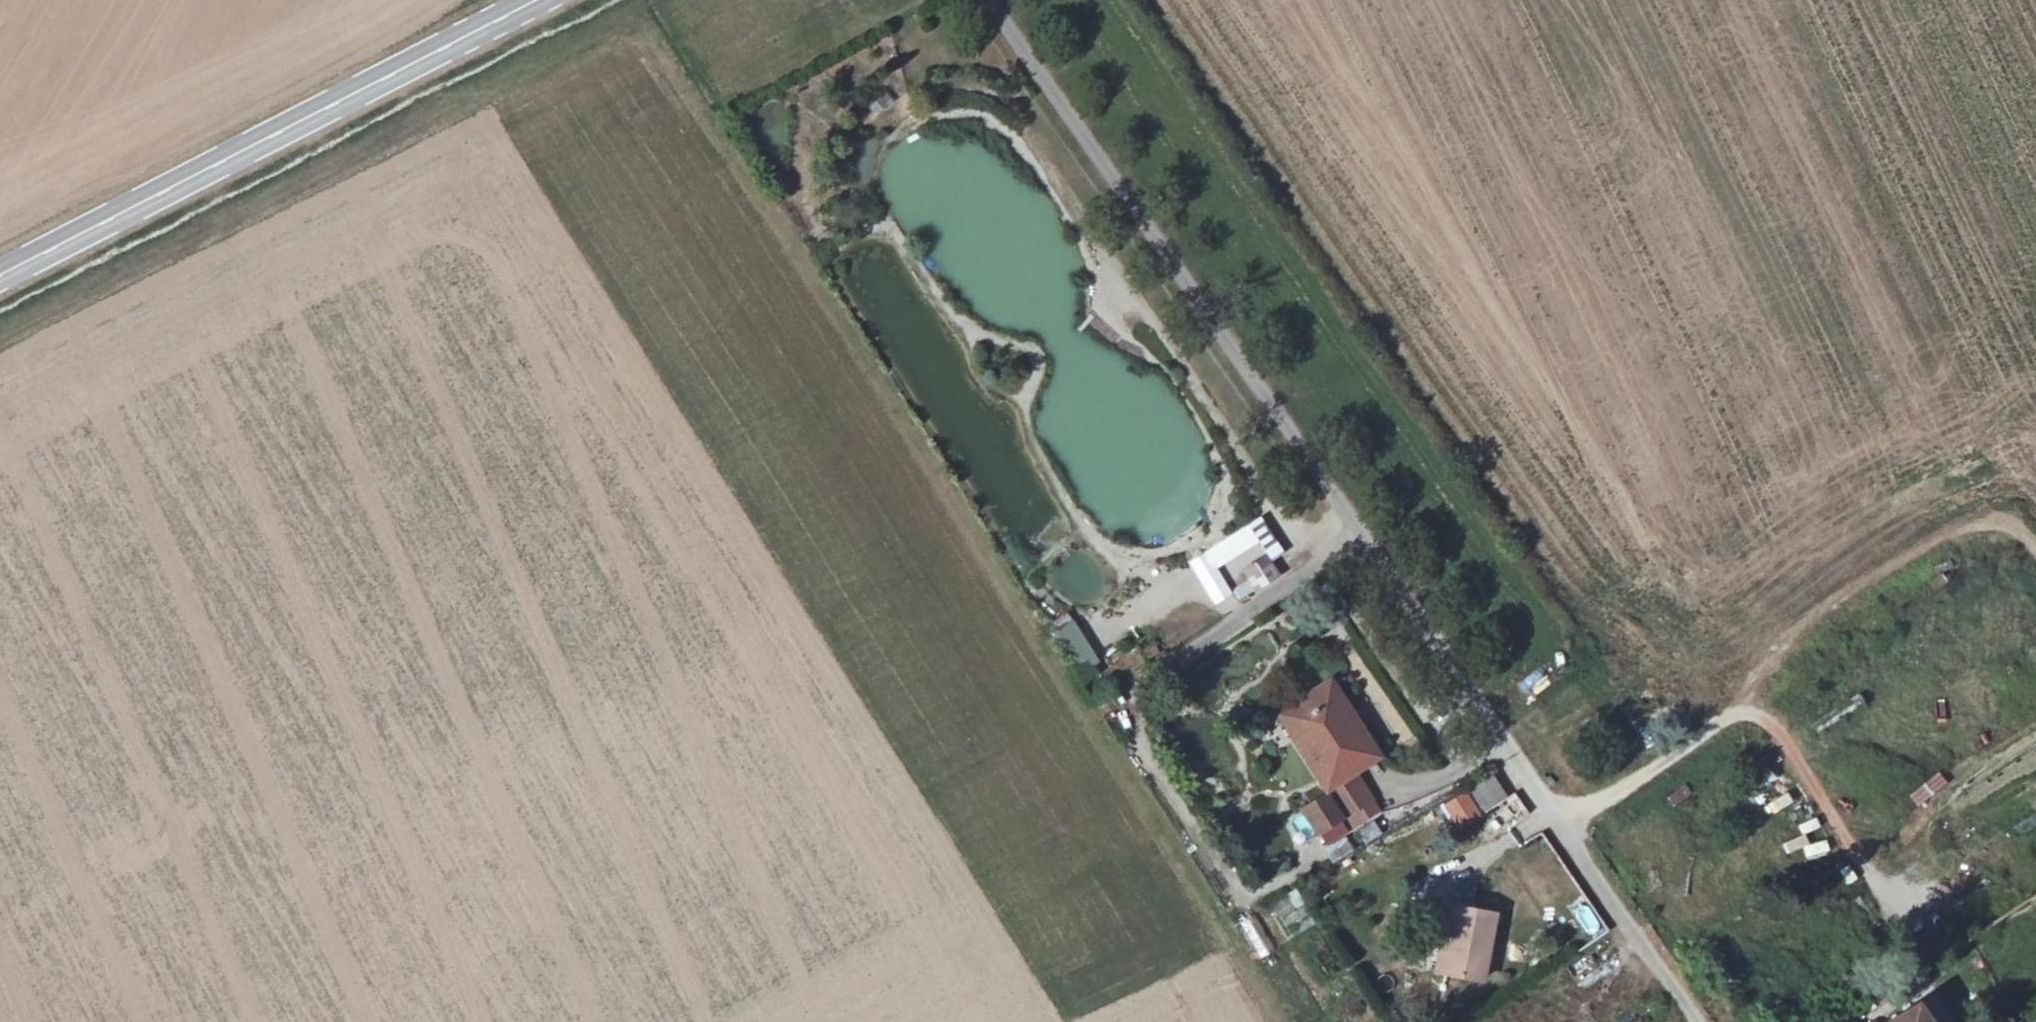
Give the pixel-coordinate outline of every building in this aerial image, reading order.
[(1239,600),(1280,577),(1267,554),(1226,577),(1239,600)] [(1069,612),(1049,624),(1084,682),(1104,671),(1069,612)] [(1295,737),(1326,783),(1370,753),(1324,685),(1301,701),(1316,723),(1295,737)] [(1918,807),(1947,783),(1937,771),(1908,795),(1918,807)] [(1300,810),(1322,848),(1382,814),(1361,776),(1300,810)] [(1465,787),(1474,813),(1506,802),(1497,776),(1465,787)] [(1786,855),(1808,845),(1803,834),(1781,843),(1786,855)] [(1506,919),(1457,911),(1451,948),(1463,950),(1458,984),(1494,990),(1506,919)] [(1884,1021),(1917,1021),(1907,1007),(1884,1021)]
